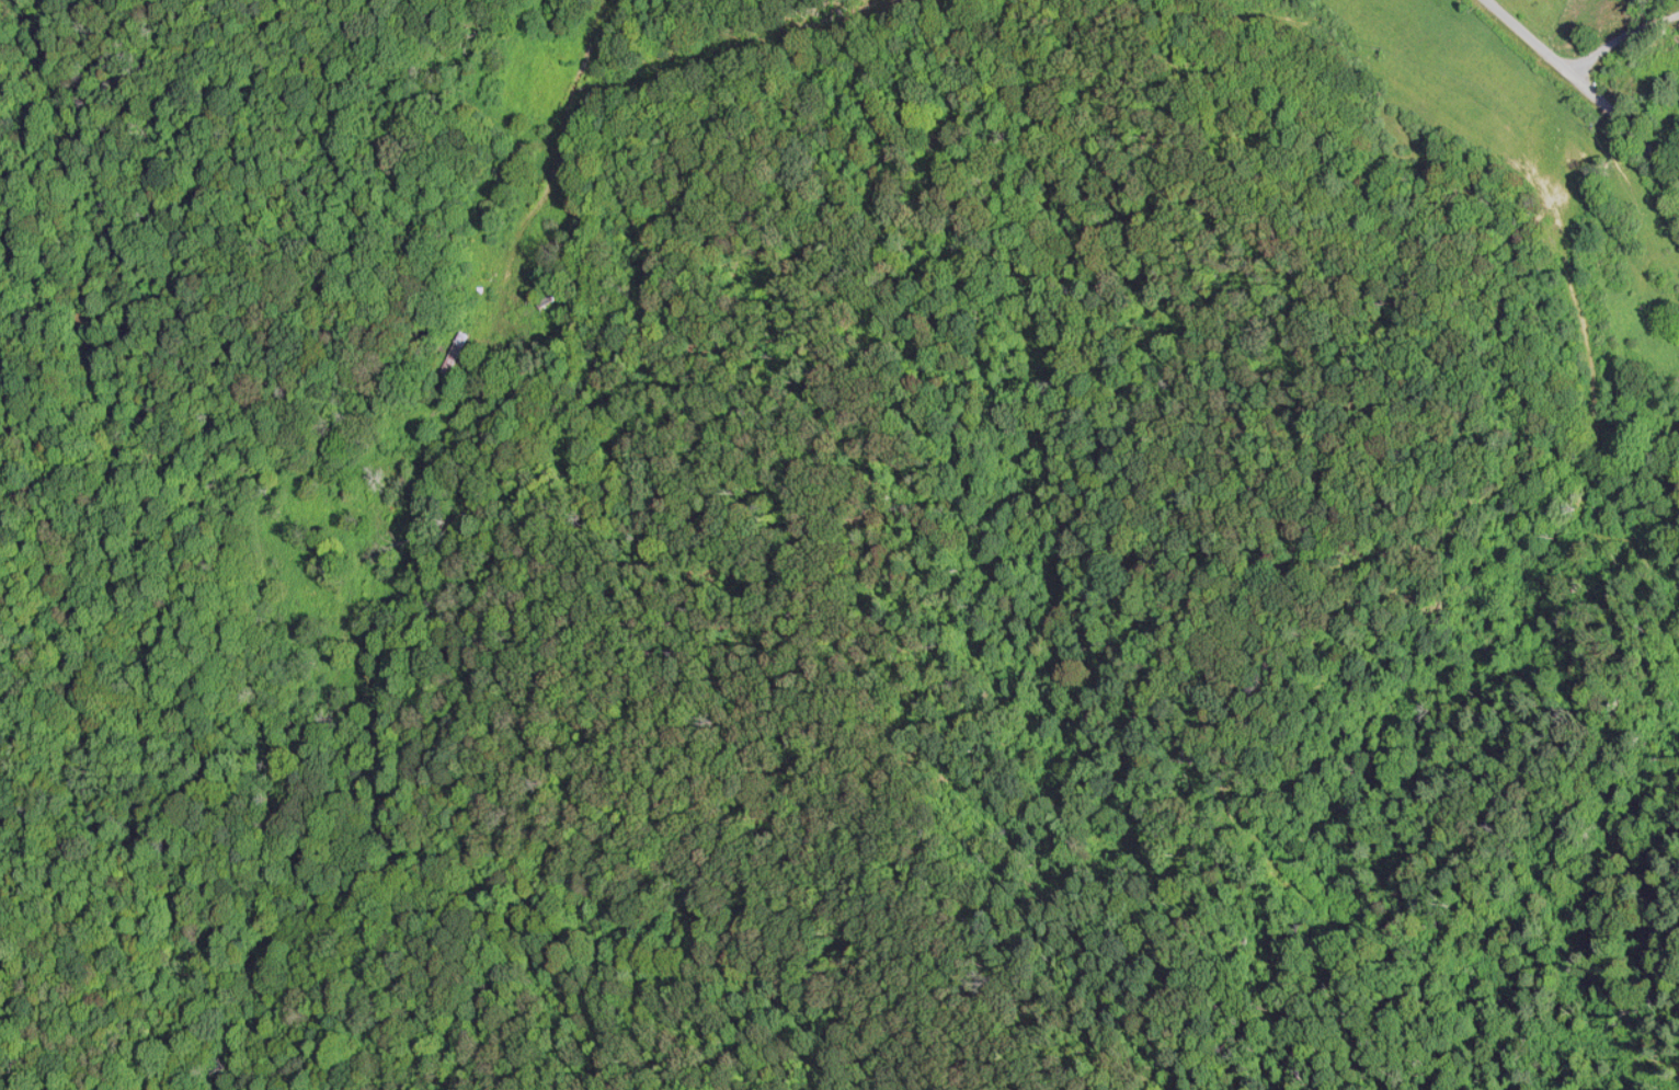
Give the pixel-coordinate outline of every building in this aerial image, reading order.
[(544,293),(533,300),(540,310),(553,301),(543,287),(541,288),(544,293)] [(446,377),(465,336),(455,332),(437,373),(446,377)]
